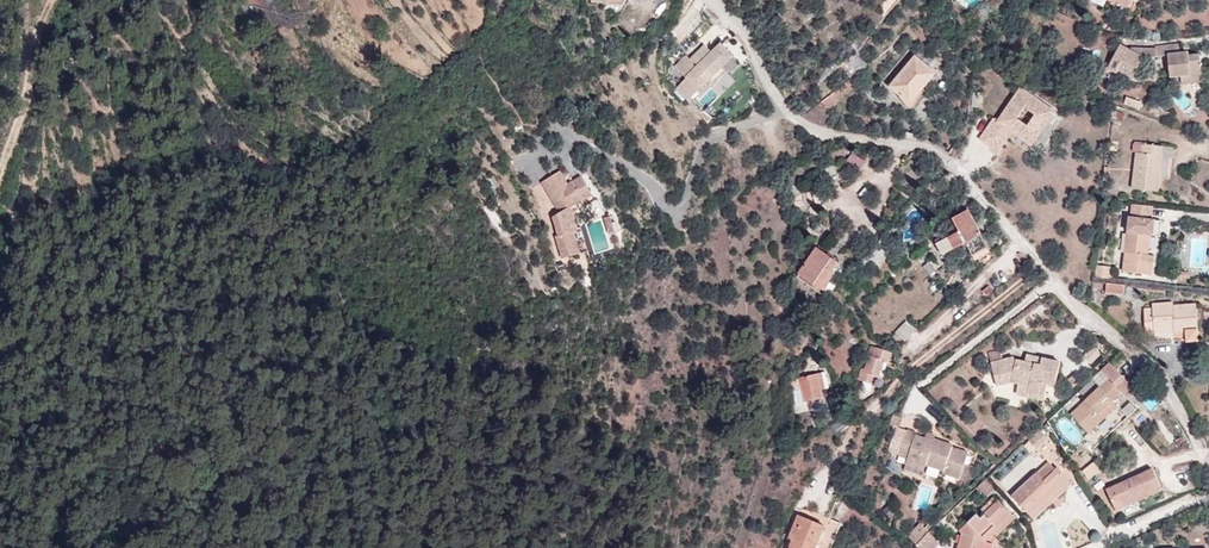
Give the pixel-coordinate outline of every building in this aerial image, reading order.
[(1171,78),(1181,76),(1202,74),(1200,55),(1189,56),(1181,57),(1180,53),(1179,44),(1156,47),(1156,49),(1124,47),(1121,45),(1108,68),(1116,72),(1118,69),(1133,77),(1142,61),(1157,57),(1168,56),(1171,78)] [(732,57),(724,48),(721,50),(717,47),(711,53),(704,46),(692,59),(694,61),(692,63),(689,61),(685,57),(675,68),(686,79),(676,89),(688,101),(709,80),(714,84),(726,71),(722,67),(732,57)] [(842,67),(854,80),(866,69),(855,57),(842,67)] [(890,87),(910,104),(935,73),(915,57),(890,87)] [(1202,74),(1181,76),(1182,85),(1203,82),(1202,74)] [(848,80),(802,117),(814,123),(827,128),(830,112),(837,101),(854,87),(848,80)] [(1054,112),(1020,89),(998,122),(994,119),(980,139),(989,146),(1003,126),(1012,132),(1031,146),(1054,112)] [(1123,121),(1125,114),(1113,110),(1111,118),(1123,121)] [(1003,126),(989,146),(998,152),(1012,132),(1003,126)] [(1161,157),(1162,145),(1134,144),(1133,152),(1136,152),(1132,189),(1158,192),(1160,178),(1168,179),(1170,158),(1161,157)] [(562,173),(542,183),(559,215),(551,218),(556,237),(553,237),(561,261),(582,255),(576,236),(581,233),(574,211),(597,201),(583,178),(570,185),(562,173)] [(945,239),(950,251),(966,243),(972,254),(986,247),(981,236),(982,235),(970,211),(953,218),(960,231),(945,239)] [(586,223),(591,220),(587,214),(582,216),(586,223)] [(1153,236),(1155,220),(1129,217),(1123,272),(1152,275),(1154,256),(1148,255),(1151,236),(1153,236)] [(943,254),(950,251),(945,239),(944,237),(937,241),(943,254)] [(881,254),(875,248),(860,266),(864,269),(872,261),(874,263),(881,254)] [(830,271),(832,273),(839,263),(817,249),(799,274),(818,289),(830,271)] [(894,267),(904,255),(899,250),(888,261),(894,267)] [(1114,268),(1097,266),(1095,279),(1113,280),(1114,268)] [(835,274),(832,273),(830,271),(818,289),(799,274),(797,277),(822,295),(835,274)] [(1125,284),(1107,282),(1106,292),(1124,294),(1125,284)] [(987,295),(993,290),(989,286),(983,291),(987,295)] [(1146,334),(1154,333),(1154,329),(1174,328),(1175,332),(1186,332),(1187,343),(1199,342),(1196,304),(1173,306),(1173,303),(1152,304),(1152,309),(1144,309),(1146,334)] [(902,338),(911,328),(906,323),(896,334),(902,338)] [(879,378),(887,352),(870,347),(863,369),(860,368),(857,379),(872,384),(874,376),(879,378)] [(1041,365),(1043,358),(1027,354),(1025,362),(1041,365)] [(1028,392),(1045,396),(1048,383),(1056,384),(1061,362),(1043,358),(1041,365),(1025,362),(1015,360),(1014,357),(991,362),(998,385),(1012,382),(1019,384),(1017,394),(1027,396),(1028,392)] [(1123,392),(1104,370),(1093,379),(1101,387),(1071,415),(1089,434),(1119,406),(1113,400),(1123,392)] [(816,374),(820,390),(826,389),(823,373),(816,374)] [(821,399),(820,390),(816,374),(798,378),(799,385),(792,386),(795,404),(793,404),(795,414),(808,411),(806,402),(821,399)] [(1044,400),(1045,396),(1028,392),(1027,396),(1044,400)] [(960,479),(969,452),(953,447),(953,445),(935,439),(934,441),(916,435),(917,433),(908,429),(899,456),(908,459),(906,465),(924,471),(926,465),(944,471),(943,474),(960,479)] [(1013,497),(1034,520),(1073,483),(1059,468),(1057,470),(1049,462),(1013,497)] [(1155,463),(1107,484),(1117,507),(1165,487),(1155,463)] [(1016,518),(999,501),(985,515),(981,512),(960,531),(962,534),(958,547),(985,547),(987,541),(995,533),(997,536),(1016,518)] [(839,524),(828,520),(825,526),(796,515),(787,539),(792,541),(789,547),(830,547),(839,524)] [(920,524),(907,537),(916,545),(929,533),(920,524)]
